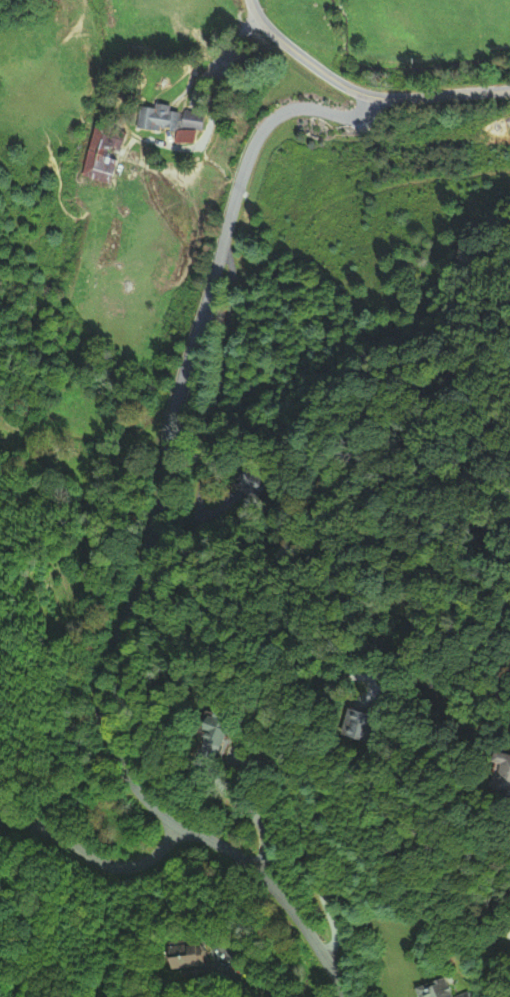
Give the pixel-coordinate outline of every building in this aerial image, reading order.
[(197,132),(199,112),(131,107),(129,130),(170,133),(169,142),(188,143),(189,131),(197,132)] [(116,130),(85,124),(75,178),(105,184),(116,130)] [(509,794),(509,756),(481,752),(479,764),(488,765),(484,790),(509,794)] [(188,947),(156,950),(158,970),(190,967),(188,947)] [(419,996),(459,996),(453,978),(417,988),(419,996)]
